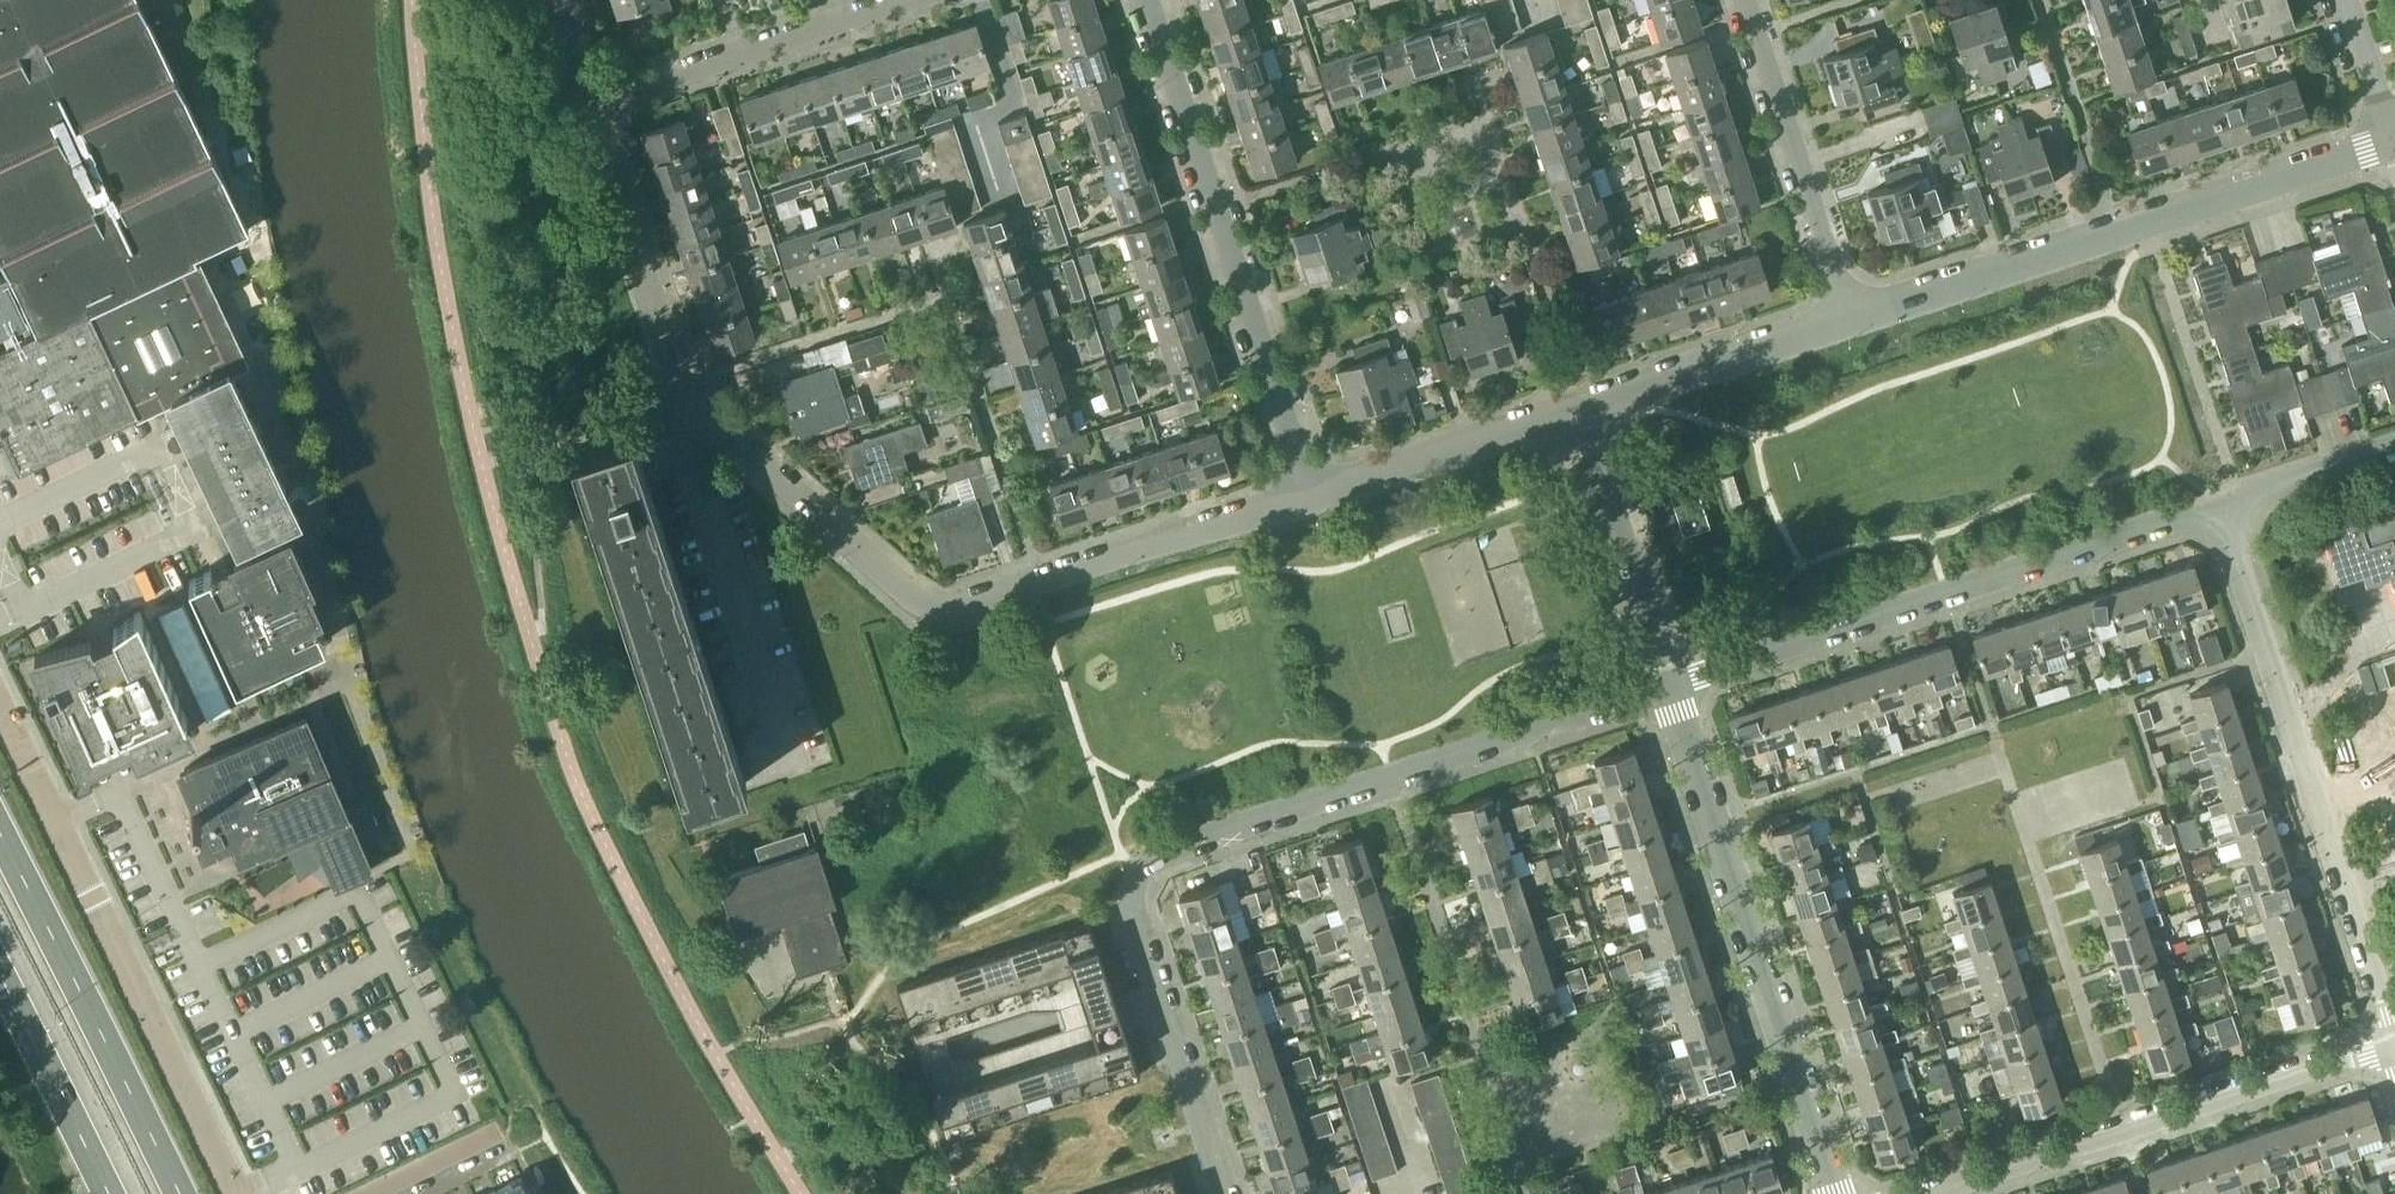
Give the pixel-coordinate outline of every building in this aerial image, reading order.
[(249,229),(140,0),(0,0),(0,251),(11,275),(38,333),(198,260),(197,258),(195,254),(249,229)] [(619,14),(624,12),(629,26),(673,12),(669,0),(614,0),(619,14)] [(1056,27),(1096,13),(1092,0),(1047,0),(1056,27)] [(1200,10),(1231,0),(1197,0),(1200,10)] [(1242,0),(1231,0),(1200,10),(1209,37),(1249,24),(1242,0)] [(1297,8),(1294,0),(1281,0),(1285,12),(1297,8)] [(1332,6),(1336,17),(1356,10),(1352,0),(1350,0),(1332,6)] [(1481,1),(1483,8),(1485,14),(1512,4),(1511,0),(1483,0),(1481,1)] [(1560,13),(1588,3),(1587,0),(1556,0),(1560,13)] [(1651,12),(1688,0),(1647,0),(1651,12)] [(1692,0),(1688,0),(1651,12),(1660,40),(1701,27),(1692,0)] [(2095,33),(2133,21),(2129,6),(2145,0),(2105,0),(2086,7),(2095,33)] [(2221,7),(2229,5),(2239,37),(2292,19),(2286,0),(2219,0),(2221,7)] [(1560,13),(1564,25),(1565,26),(1592,17),(1588,3),(1560,13)] [(1993,3),(1970,10),(1993,79),(2005,74),(1999,56),(2009,53),(1993,3)] [(1485,14),(1489,26),(1517,17),(1512,4),(1485,14)] [(1597,9),(1604,28),(1615,25),(1609,5),(1597,9)] [(1316,23),(1336,17),(1332,6),(1313,12),(1316,23)] [(1936,43),(1923,7),(1906,12),(1919,49),(1936,43)] [(1291,31),(1302,28),(1303,27),(1297,8),(1285,12),(1291,31)] [(1485,14),(1483,8),(1456,17),(1469,58),(1497,49),(1494,40),(1489,26),(1485,14)] [(1009,42),(1021,38),(1026,36),(1017,9),(1000,14),(1009,42)] [(1982,82),(1993,79),(1970,10),(1948,18),(1964,68),(1975,64),(1982,82)] [(1096,13),(1056,27),(1048,29),(1052,41),(1060,38),(1065,54),(1105,41),(1096,13)] [(2177,36),(2189,32),(2183,13),(2171,17),(2177,36)] [(1456,17),(1428,26),(1442,67),(1469,58),(1456,17)] [(1489,26),(1494,40),(1521,31),(1517,17),(1489,26)] [(2133,21),(2095,33),(2104,61),(2142,48),(2133,21)] [(973,23),(944,33),(957,73),(987,64),(973,23)] [(1258,51),(1249,24),(1209,37),(1218,64),(1258,51)] [(1591,47),(1602,43),(1596,24),(1585,27),(1591,47)] [(1621,44),(1615,25),(1604,28),(1610,48),(1621,44)] [(1428,26),(1401,35),(1414,76),(1442,67),(1428,26)] [(1822,59),(1830,82),(1898,59),(1894,47),(1874,54),(1871,44),(1878,42),(1872,27),(1838,38),(1843,52),(1822,59)] [(2189,32),(2177,36),(2183,55),(2195,51),(2189,32)] [(944,33),(915,42),(928,83),(957,73),(944,33)] [(1513,73),(1553,60),(1544,33),(1504,46),(1513,73)] [(1401,35),(1373,45),(1387,85),(1414,76),(1401,35)] [(1021,38),(1009,42),(1015,61),(1027,58),(1021,38)] [(1674,80),(1714,67),(1705,40),(1665,53),(1674,80)] [(1074,82),(1114,68),(1105,41),(1065,54),(1074,82)] [(915,42),(885,52),(899,93),(928,83),(915,42)] [(1308,43),(1307,44),(1296,47),(1303,66),(1314,63),(1308,43)] [(1609,62),(1602,43),(1591,47),(1597,66),(1609,62)] [(2276,55),(2272,43),(2253,49),(2257,61),(2276,55)] [(1373,45),(1346,53),(1360,94),(1387,85),(1373,45)] [(2152,76),(2142,48),(2104,61),(2113,89),(2152,76)] [(2257,61),(2253,49),(2233,56),(2237,68),(2257,61)] [(1268,79),(1258,51),(1218,64),(1227,92),(1268,79)] [(885,52),(857,61),(870,102),(899,93),(885,52)] [(1332,104),(1360,94),(1346,53),(1318,63),(1332,104)] [(1898,59),(1830,82),(1838,104),(1858,98),(1863,112),(1898,100),(1892,84),(1885,87),(1882,78),(1902,71),(1898,59)] [(1562,88),(1553,60),(1513,73),(1523,101),(1562,88)] [(2221,71),(2217,60),(2198,67),(2202,78),(2221,71)] [(857,61),(828,71),(841,112),(870,102),(857,61)] [(1321,82),(1314,63),(1303,66),(1309,86),(1321,82)] [(1723,95),(1714,67),(1674,80),(1683,108),(1723,95)] [(2202,78),(2198,67),(2179,73),(2182,84),(2202,78)] [(1123,96),(1114,68),(1074,82),(1064,85),(1068,96),(1078,93),(1083,109),(1123,96)] [(828,71),(799,80),(812,121),(841,112),(828,71)] [(1020,77),(1027,96),(1038,93),(1031,73),(1020,77)] [(1626,96),(1637,92),(1631,73),(1620,77),(1626,96)] [(1278,76),(1268,79),(1227,92),(1236,119),(1276,106),(1276,105),(1287,101),(1278,76)] [(2292,76),(2263,86),(2276,126),(2305,116),(2292,76)] [(1609,101),(1621,98),(1615,78),(1603,82),(1609,101)] [(2163,78),(2143,84),(2147,97),(2167,90),(2163,78)] [(799,80),(769,90),(783,131),(812,121),(799,80)] [(2128,103),(2147,97),(2143,84),(2124,91),(2128,103)] [(2249,135),(2276,126),(2263,86),(2236,95),(2249,135)] [(966,96),(971,108),(993,101),(994,99),(990,88),(966,96)] [(1571,115),(1562,88),(1523,101),(1532,128),(1571,115)] [(1050,89),(1038,93),(1027,96),(1034,115),(1045,111),(1043,105),(1054,101),(1050,89)] [(753,141),(783,131),(769,90),(740,100),(753,141)] [(1626,96),(1632,115),(1644,111),(1637,92),(1626,96)] [(1732,122),(1723,95),(1683,108),(1692,136),(1732,122)] [(2236,95),(2209,104),(2222,144),(2249,135),(2236,95)] [(1092,136),(1132,122),(1123,96),(1083,109),(1092,136)] [(1959,110),(1954,96),(1921,107),(1926,121),(1959,110)] [(1320,121),(1332,117),(1326,98),(1314,102),(1320,121)] [(1627,117),(1621,98),(1609,101),(1615,121),(1627,117)] [(942,119),(951,116),(960,113),(956,101),(938,107),(942,119)] [(2209,104),(2182,113),(2196,153),(2222,144),(2209,104)] [(737,133),(727,105),(711,110),(721,139),(726,137),(737,133)] [(1245,147),(1285,133),(1276,106),(1236,119),(1245,147)] [(2144,125),(2127,131),(2140,171),(2168,162),(2150,106),(2139,110),(2144,125)] [(2152,106),(2150,106),(2168,162),(2196,153),(2182,113),(2157,121),(2152,106)] [(942,119),(938,107),(920,113),(924,125),(942,119)] [(1926,121),(1930,135),(1931,136),(1942,132),(1964,125),(1959,110),(1926,121)] [(1003,142),(1031,132),(1025,112),(997,122),(1003,142)] [(1580,142),(1571,115),(1532,128),(1541,155),(1580,142)] [(942,119),(924,125),(923,125),(927,138),(955,129),(951,116),(942,119)] [(1327,141),(1339,137),(1339,136),(1332,117),(1320,121),(1327,141)] [(2020,118),(2007,122),(2030,190),(2052,183),(2045,161),(2060,156),(2048,122),(2033,127),(2035,133),(2026,136),(2020,118)] [(642,132),(651,160),(690,147),(681,119),(642,132)] [(1141,150),(1132,122),(1092,136),(1101,163),(1141,150)] [(1741,149),(1732,122),(1692,136),(1701,163),(1741,149)] [(2030,190),(2007,122),(1996,126),(2002,144),(1992,148),(1990,142),(1975,147),(1986,181),(2000,177),(2007,197),(2030,190)] [(916,135),(913,125),(894,131),(897,141),(916,135)] [(1971,146),(1964,125),(1942,132),(1949,154),(1971,146)] [(1638,131),(1644,151),(1656,147),(1649,127),(1638,131)] [(1039,131),(1045,151),(1057,147),(1051,128),(1039,131)] [(927,138),(932,152),(960,142),(955,129),(927,138)] [(1036,146),(1031,132),(1003,142),(1008,156),(1036,146)] [(737,133),(726,137),(732,155),(743,152),(737,133)] [(1295,162),(1285,133),(1245,147),(1254,175),(1295,162)] [(1627,156),(1638,152),(1632,133),(1621,136),(1627,156)] [(858,154),(876,148),(872,138),(854,144),(858,154)] [(921,141),(901,147),(905,159),(925,152),(921,141)] [(960,142),(932,152),(936,164),(964,155),(960,142)] [(1589,170),(1580,142),(1541,155),(1550,183),(1589,170)] [(840,160),(858,154),(854,144),(836,150),(840,160)] [(1008,156),(1013,169),(1041,160),(1036,146),(1008,156)] [(699,175),(690,147),(651,160),(660,188),(699,175)] [(905,159),(901,147),(882,154),(886,166),(905,159)] [(1063,167),(1057,147),(1045,151),(1052,171),(1063,167)] [(1662,166),(1656,147),(1644,151),(1651,170),(1662,166)] [(1750,177),(1741,149),(1701,163),(1710,190),(1750,177)] [(1110,190),(1150,177),(1141,150),(1101,163),(1106,179),(1089,184),(1093,196),(1110,190)] [(1645,172),(1638,152),(1627,156),(1633,175),(1645,172)] [(936,164),(940,177),(968,168),(964,155),(936,164)] [(800,174),(818,168),(814,157),(796,163),(800,174)] [(866,159),(847,165),(850,177),(869,171),(866,159)] [(1041,160),(1013,169),(1017,183),(1045,174),(1041,160)] [(1866,194),(1874,216),(1943,193),(1939,182),(1919,188),(1916,178),(1922,176),(1917,161),(1884,172),(1888,186),(1866,194)] [(781,179),(800,174),(796,163),(778,169),(781,179)] [(850,177),(847,165),(828,172),(831,183),(850,177)] [(754,187),(748,168),(737,171),(743,191),(754,187)] [(940,177),(943,185),(944,190),(972,181),(968,168),(940,177)] [(1598,197),(1589,170),(1550,183),(1559,209),(1598,197)] [(1017,183),(1023,202),(1024,203),(1052,194),(1045,174),(1017,183)] [(708,202),(699,175),(660,188),(669,215),(708,202)] [(815,188),(811,177),(792,183),(796,194),(815,188)] [(1160,206),(1150,177),(1110,190),(1120,219),(1160,206)] [(1759,205),(1750,177),(1710,190),(1719,218),(1759,205)] [(1963,188),(1977,184),(1975,178),(1962,183),(1963,188)] [(944,190),(948,203),(977,194),(972,181),(944,190)] [(1673,201),(1667,182),(1655,185),(1662,205),(1673,201)] [(796,194),(792,183),(773,190),(776,201),(796,194)] [(1057,186),(1063,206),(1075,202),(1068,183),(1057,186)] [(1990,219),(1978,183),(1963,188),(1975,224),(1990,219)] [(948,203),(944,190),(943,185),(915,194),(928,235),(956,225),(953,216),(948,203)] [(754,187),(743,191),(749,210),(761,206),(754,187)] [(1645,211),(1656,207),(1650,187),(1638,191),(1645,211)] [(1908,246),(1942,235),(1937,220),(1931,222),(1928,212),(1947,206),(1943,193),(1874,216),(1881,239),(1903,231),(1908,246)] [(915,194),(887,204),(900,244),(928,235),(915,194)] [(948,203),(953,216),(981,207),(977,194),(948,203)] [(1608,224),(1598,197),(1559,209),(1568,237),(1608,224)] [(1050,224),(1061,220),(1055,201),(1044,205),(1050,224)] [(1291,234),(1298,257),(1366,233),(1362,222),(1355,225),(1352,215),(1347,217),(1342,201),(1306,213),(1311,227),(1291,234)] [(1673,201),(1662,205),(1668,224),(1679,221),(1673,201)] [(717,229),(708,202),(669,215),(678,242),(717,229)] [(1081,221),(1075,202),(1063,206),(1069,225),(1081,221)] [(807,230),(806,231),(819,271),(847,261),(834,221),(819,226),(812,203),(800,207),(807,230)] [(887,204),(861,212),(874,253),(900,244),(887,204)] [(1662,226),(1656,207),(1645,211),(1651,230),(1662,226)] [(973,251),(1013,237),(1004,210),(964,223),(973,251)] [(874,253),(861,212),(834,221),(847,261),(874,253)] [(2281,252),(2292,287),(2319,278),(2380,257),(2374,237),(2371,238),(2363,214),(2331,224),(2339,249),(2313,257),(2309,243),(2281,252)] [(1133,258),(1172,244),(1163,217),(1124,231),(1133,258)] [(1740,230),(1737,218),(1717,224),(1721,236),(1740,230)] [(1068,240),(1061,220),(1050,224),(1057,243),(1068,240)] [(761,245),(772,242),(766,222),(755,226),(761,245)] [(1617,252),(1608,224),(1568,237),(1577,265),(1617,252)] [(1721,236),(1717,224),(1698,230),(1702,242),(1721,236)] [(1387,226),(1371,231),(1376,245),(1391,239),(1387,226)] [(726,257),(717,229),(678,242),(687,269),(726,257)] [(819,271),(806,231),(778,240),(791,280),(819,271)] [(1365,275),(1360,259),(1365,257),(1362,248),(1370,245),(1366,233),(1298,257),(1305,280),(1326,273),(1330,287),(1365,275)] [(1682,235),(1663,241),(1666,253),(1686,246),(1682,235)] [(1022,265),(1013,237),(973,251),(982,278),(1022,265)] [(1666,253),(1663,241),(1643,248),(1647,259),(1666,253)] [(779,261),(772,242),(761,245),(767,265),(779,261)] [(1182,272),(1172,244),(1133,258),(1142,285),(1182,272)] [(1085,273),(1097,270),(1090,250),(1079,254),(1085,273)] [(2207,255),(2210,264),(2222,260),(2219,251),(2207,255)] [(2197,295),(2204,315),(2280,291),(2292,287),(2281,252),(2253,261),(2258,275),(2232,284),(2224,259),(2192,270),(2200,294),(2197,295)] [(1631,265),(1627,254),(1608,260),(1612,271),(1631,265)] [(1756,254),(1728,263),(1741,302),(1769,293),(1756,254)] [(1068,279),(1080,275),(1073,256),(1062,260),(1068,279)] [(735,283),(726,257),(687,269),(696,296),(735,283)] [(2352,288),(2360,312),(2392,302),(2384,278),(2387,277),(2380,257),(2319,278),(2325,297),(2352,288)] [(38,333),(0,351),(0,425),(20,467),(136,412),(135,411),(140,409),(163,399),(230,367),(245,360),(198,260),(38,333)] [(1612,271),(1608,260),(1589,266),(1592,277),(1612,271)] [(1728,263),(1700,272),(1714,311),(1741,302),(1728,263)] [(982,278),(991,306),(1031,292),(1022,265),(982,278)] [(1468,281),(1463,266),(1450,270),(1455,285),(1468,281)] [(1097,270),(1085,273),(1092,293),(1103,289),(1097,270)] [(1191,299),(1182,272),(1142,285),(1151,313),(1191,299)] [(1700,272),(1673,281),(1686,320),(1714,311),(1700,272)] [(27,318),(6,274),(0,277),(0,330),(27,318)] [(1075,298),(1085,295),(1086,295),(1080,275),(1068,279),(1075,298)] [(779,300),(790,296),(784,277),(772,280),(779,300)] [(1673,281),(1645,290),(1659,329),(1686,320),(1673,281)] [(745,311),(735,283),(696,296),(705,324),(745,311)] [(991,306),(1000,333),(1040,320),(1039,318),(1058,312),(1050,286),(1031,292),(991,306)] [(1422,290),(1406,295),(1414,319),(1430,314),(1422,290)] [(1645,290),(1619,298),(1632,338),(1659,329),(1645,290)] [(2213,334),(2221,358),(2253,347),(2245,324),(2286,310),(2280,291),(2204,315),(2210,335),(2213,334)] [(1485,294),(1472,298),(1494,366),(1517,359),(1510,337),(1525,332),(1513,298),(1498,303),(1500,310),(1491,313),(1485,294)] [(797,315),(790,296),(779,300),(785,319),(797,315)] [(1472,374),(1494,366),(1472,298),(1460,302),(1466,321),(1457,324),(1455,318),(1440,323),(1452,357),(1465,352),(1472,374)] [(1632,338),(1619,298),(1591,308),(1604,347),(1632,338)] [(1200,327),(1191,299),(1151,313),(1160,340),(1200,327)] [(2394,349),(2394,312),(2392,302),(2360,312),(2368,336),(2341,345),(2342,350),(2331,353),(2336,368),(2394,349)] [(861,304),(845,309),(847,318),(864,313),(861,304)] [(1115,324),(1108,305),(1097,309),(1103,328),(1115,324)] [(754,339),(745,311),(705,324),(715,352),(754,339)] [(1086,334),(1098,330),(1091,311),(1080,314),(1086,334)] [(2306,318),(2309,328),(2322,323),(2319,314),(2306,318)] [(1040,320),(1000,333),(1009,360),(1049,347),(1040,320)] [(1115,324),(1103,328),(1110,347),(1121,344),(1115,324)] [(1169,367),(1209,354),(1200,327),(1160,340),(1169,367)] [(1093,353),(1103,349),(1104,349),(1098,330),(1086,334),(1093,353)] [(847,344),(852,360),(886,349),(881,333),(847,344)] [(1335,368),(1342,390),(1410,368),(1406,356),(1387,362),(1384,353),(1391,351),(1386,335),(1351,347),(1356,361),(1335,368)] [(1049,347),(1009,360),(1018,387),(1058,374),(1049,347)] [(2253,347),(2221,358),(2229,381),(2226,382),(2232,402),(2308,377),(2304,367),(2291,371),(2288,362),(2260,371),(2253,347)] [(2394,398),(2394,349),(2336,368),(2320,373),(2332,407),(2359,398),(2355,384),(2381,376),(2389,400),(2394,398)] [(1219,382),(1209,354),(1169,367),(1152,373),(1156,384),(1173,378),(1179,395),(1219,382)] [(1429,363),(1434,379),(1449,373),(1443,358),(1429,363)] [(1115,363),(1121,383),(1132,379),(1126,359),(1115,363)] [(1104,388),(1116,384),(1109,365),(1097,369),(1104,388)] [(289,492),(230,367),(163,399),(174,422),(173,423),(171,422),(167,429),(168,430),(168,431),(170,436),(175,438),(180,437),(184,434),(185,432),(188,430),(239,538),(298,510),(293,501),(297,499),(299,500),(304,500),(305,499),(306,500),(310,493),(309,492),(309,491),(306,486),(302,484),(296,484),(293,488),(292,490),(289,492)] [(780,383),(797,433),(859,413),(853,393),(840,397),(830,367),(780,383)] [(1376,420),(1410,409),(1405,393),(1397,396),(1394,387),(1414,380),(1410,368),(1342,390),(1350,413),(1371,406),(1376,420)] [(2320,373),(2308,377),(2232,402),(2239,422),(2242,421),(2250,446),(2270,439),(2281,435),(2273,411),(2299,402),(2304,416),(2332,407),(2320,373)] [(1058,374),(1018,387),(1027,415),(1067,402),(1058,374)] [(1139,398),(1132,379),(1121,383),(1128,402),(1139,398)] [(925,402),(940,396),(934,381),(919,387),(925,402)] [(1111,408),(1121,404),(1123,404),(1116,384),(1104,388),(1111,408)] [(1180,413),(1199,407),(1195,395),(1176,402),(1180,413)] [(1067,402),(1027,415),(1036,442),(1076,429),(1067,402)] [(1180,413),(1176,402),(1157,408),(1160,419),(1180,413)] [(1433,402),(1421,406),(1425,417),(1437,413),(1433,402)] [(1203,419),(1200,410),(1183,415),(1186,425),(1203,419)] [(1144,425),(1141,413),(1122,420),(1125,431),(1144,425)] [(1125,431),(1122,420),(1102,426),(1106,437),(1125,431)] [(845,446),(858,488),(907,472),(900,451),(927,442),(920,421),(845,446)] [(1215,430),(1187,439),(1200,479),(1228,470),(1215,430)] [(572,450),(686,801),(746,781),(631,431),(572,450)] [(1091,442),(1087,431),(1067,437),(1071,449),(1091,442)] [(2285,447),(2281,435),(2270,439),(2273,450),(2285,447)] [(1071,449),(1067,437),(1048,444),(1051,455),(1071,449)] [(1200,479),(1187,439),(1160,448),(1173,488),(1200,479)] [(1173,488),(1160,448),(1132,457),(1146,498),(1173,488)] [(985,469),(980,454),(945,465),(950,481),(985,469)] [(1146,498),(1132,457),(1104,467),(1118,507),(1146,498)] [(1118,507),(1104,467),(1078,475),(1091,516),(1118,507)] [(927,515),(943,565),(993,548),(978,503),(995,498),(987,474),(970,479),(976,498),(927,515)] [(1064,525),(1091,516),(1078,475),(1050,485),(1064,525)] [(1682,531),(1707,523),(1694,482),(1669,490),(1682,531)] [(2358,509),(2357,505),(2320,517),(2332,555),(2354,548),(2366,583),(2390,575),(2394,592),(2394,497),(2358,509)] [(211,569),(190,579),(237,681),(326,640),(318,622),(317,623),(312,612),(318,610),(305,582),(310,580),(289,534),(235,558),(237,563),(228,566),(223,568),(223,569),(213,573),(211,569)] [(2207,610),(2203,599),(2190,561),(2162,571),(2174,608),(2180,607),(2193,602),(2197,613),(2207,610)] [(2185,623),(2180,607),(2174,608),(2162,571),(2134,580),(2147,617),(2153,615),(2169,610),(2174,627),(2185,623)] [(2158,632),(2153,615),(2147,617),(2134,580),(2107,589),(2119,626),(2126,624),(2142,619),(2147,636),(2158,632)] [(2107,589),(2080,598),(2092,635),(2098,633),(2115,628),(2120,644),(2131,641),(2126,624),(2119,626),(2107,589)] [(2080,598),(2053,607),(2065,644),(2071,642),(2087,637),(2093,653),(2104,650),(2098,633),(2092,635),(2080,598)] [(222,688),(182,604),(160,615),(199,699),(222,688)] [(2053,607),(2025,615),(2038,653),(2044,651),(2060,645),(2066,662),(2076,659),(2071,642),(2065,644),(2053,607)] [(192,730),(192,729),(192,728),(190,728),(185,718),(188,717),(139,609),(114,628),(116,633),(106,637),(101,639),(101,640),(94,643),(92,639),(87,640),(87,641),(40,653),(39,653),(35,655),(47,682),(46,682),(51,695),(52,694),(83,762),(88,760),(87,760),(131,740),(131,741),(134,739),(138,748),(138,749),(140,754),(145,751),(187,732),(192,730)] [(2025,615),(1998,624),(2010,662),(2016,660),(2033,654),(2039,671),(2049,668),(2044,651),(2038,653),(2025,615)] [(2022,677),(2016,660),(2010,662),(1998,624),(1970,634),(1983,671),(2006,663),(2011,680),(2022,677)] [(2215,633),(2198,639),(2202,650),(2204,649),(2206,658),(2222,653),(2215,633)] [(2191,653),(2186,639),(2176,643),(2180,657),(2191,653)] [(1962,691),(1958,678),(1946,641),(1919,650),(1931,687),(1935,686),(1949,681),(1953,694),(1962,691)] [(1941,702),(1935,686),(1931,687),(1919,650),(1892,659),(1904,696),(1908,694),(1924,689),(1930,706),(1941,702)] [(1914,711),(1908,694),(1904,696),(1892,659),(1865,668),(1877,705),(1881,703),(1897,698),(1903,714),(1914,711)] [(1886,720),(1881,703),(1877,705),(1865,668),(1837,677),(1849,714),(1854,712),(1870,707),(1876,723),(1882,721),(1886,720)] [(2108,675),(2111,685),(2122,682),(2118,671),(2108,675)] [(2094,677),(2099,691),(2112,687),(2111,685),(2108,675),(2107,672),(2094,677)] [(1859,729),(1854,712),(1849,714),(1837,677),(1810,686),(1822,723),(1827,721),(1843,716),(1849,732),(1859,729)] [(2187,691),(2194,713),(2196,718),(2233,706),(2224,679),(2187,691)] [(2054,699),(2070,693),(2066,682),(2050,688),(2054,699)] [(1795,731),(1800,730),(1816,725),(1822,741),(1832,738),(1827,721),(1822,723),(1810,686),(1783,695),(1795,731)] [(2038,704),(2054,699),(2050,688),(2034,693),(2038,704)] [(1805,746),(1800,730),(1795,731),(1783,695),(1756,704),(1768,740),(1773,739),(1789,733),(1795,750),(1805,746)] [(1778,755),(1773,739),(1768,740),(1756,704),(1727,713),(1739,750),(1762,742),(1767,759),(1778,755)] [(2242,734),(2233,706),(2196,718),(2194,713),(2178,719),(2181,730),(2198,724),(2203,741),(2205,746),(2242,734)] [(2138,711),(2144,728),(2154,724),(2148,707),(2138,711)] [(1972,713),(1954,719),(1958,730),(1975,724),(1972,713)] [(339,882),(372,868),(354,827),(371,820),(366,807),(349,814),(306,715),(180,769),(194,801),(200,798),(207,816),(192,823),(205,854),(233,841),(240,857),(234,859),(236,862),(287,840),(288,843),(294,851),(297,854),(300,857),(304,860),(308,862),(312,865),(325,855),(337,885),(340,884),(339,882)] [(1937,736),(1947,733),(1942,717),(1932,720),(1937,736)] [(1886,720),(1882,721),(1892,751),(1902,748),(1896,730),(1890,732),(1886,720)] [(2250,761),(2242,734),(2205,746),(2203,741),(2187,746),(2189,754),(2190,757),(2207,751),(2212,768),(2214,773),(2250,761)] [(1592,757),(1601,785),(1641,772),(1632,744),(1592,757)] [(2152,752),(2156,766),(2166,763),(2161,749),(2152,752)] [(1833,757),(1837,769),(1854,763),(1850,751),(1833,757)] [(2180,768),(2192,764),(2190,757),(2189,754),(2177,758),(2180,768)] [(2216,779),(2221,795),(2223,800),(2259,788),(2250,761),(2214,773),(2212,768),(2196,774),(2199,784),(2216,779)] [(1806,767),(1797,770),(1800,780),(1809,777),(1806,767)] [(1641,772),(1601,785),(1610,813),(1650,800),(1641,772)] [(1751,782),(1756,797),(1770,792),(1765,777),(1751,782)] [(1589,792),(1586,782),(1569,787),(1572,797),(1589,792)] [(1555,802),(1572,797),(1569,787),(1552,792),(1555,802)] [(2268,815),(2259,788),(2223,800),(2221,795),(2205,801),(2208,812),(2225,806),(2230,823),(2232,827),(2268,815)] [(1450,804),(1460,832),(1499,819),(1490,791),(1450,804)] [(1589,792),(1572,797),(1575,808),(1592,803),(1589,792)] [(1532,811),(1529,800),(1511,806),(1514,817),(1532,811)] [(1610,813),(1619,840),(1659,827),(1650,800),(1610,813)] [(1866,820),(1861,802),(1850,805),(1855,823),(1866,820)] [(1535,822),(1532,811),(1514,817),(1518,828),(1535,822)] [(1769,828),(1778,856),(1832,838),(1830,833),(1833,832),(1827,813),(1807,819),(1805,816),(1769,828)] [(2176,821),(2184,849),(2203,843),(2194,815),(2176,821)] [(2277,843),(2268,815),(2232,827),(2230,823),(2214,828),(2217,838),(2233,833),(2239,850),(2241,855),(2277,843)] [(1508,847),(1499,819),(1460,832),(1468,859),(1508,847)] [(2175,839),(2169,821),(2159,825),(2164,842),(2175,839)] [(1668,854),(1659,827),(1619,840),(1620,844),(1607,848),(1591,853),(1594,864),(1624,854),(1628,867),(1668,854)] [(761,862),(718,877),(737,935),(779,919),(797,976),(847,959),(830,904),(836,902),(817,844),(810,846),(804,829),(755,845),(761,862)] [(1328,875),(1367,862),(1358,835),(1319,847),(1328,875)] [(2077,847),(2087,877),(2123,865),(2121,858),(2113,836),(2077,847)] [(1587,842),(1591,853),(1607,848),(1604,837),(1587,842)] [(1834,843),(1832,838),(1778,856),(1787,883),(1841,865),(1839,860),(1822,866),(1816,849),(1834,843)] [(1876,855),(1871,840),(1859,844),(1864,859),(1876,855)] [(2286,870),(2277,843),(2241,855),(2239,850),(2223,855),(2226,866),(2243,861),(2248,877),(2250,882),(2286,870)] [(1508,847),(1468,859),(1477,887),(1517,874),(1508,847)] [(1564,849),(1546,855),(1549,865),(1567,859),(1564,849)] [(2140,852),(2121,858),(2123,865),(2087,877),(2096,904),(2132,892),(2130,886),(2125,869),(2143,863),(2140,852)] [(2190,858),(2195,872),(2209,868),(2204,853),(2190,858)] [(1628,867),(1637,895),(1677,882),(1668,854),(1628,867)] [(1529,861),(1532,871),(1549,865),(1546,855),(1529,861)] [(1565,860),(1550,865),(1554,876),(1569,871),(1565,860)] [(1376,890),(1367,862),(1328,875),(1337,903),(1376,890)] [(1553,876),(1549,865),(1532,871),(1536,881),(1553,876)] [(1843,870),(1841,865),(1787,883),(1796,910),(1850,893),(1848,888),(1831,893),(1826,876),(1843,870)] [(1987,878),(1983,866),(1960,874),(1964,886),(1987,878)] [(2295,897),(2286,870),(2250,882),(2248,877),(2232,883),(2235,893),(2252,888),(2257,904),(2259,909),(2295,897)] [(1297,878),(1299,887),(1317,881),(1314,871),(1296,877),(1297,878)] [(1517,874),(1477,887),(1486,914),(1526,901),(1517,874)] [(1943,924),(1996,906),(1987,878),(1964,886),(1950,890),(1958,912),(1941,917),(1943,924)] [(2148,880),(2130,886),(2132,892),(2096,904),(2105,931),(2141,919),(2139,913),(2134,896),(2152,891),(2148,880)] [(1686,909),(1677,882),(1637,895),(1638,899),(1627,903),(1627,902),(1610,908),(1613,919),(1642,910),(1646,922),(1686,909)] [(1179,896),(1188,924),(1228,910),(1219,883),(1179,896)] [(1269,885),(1256,889),(1260,900),(1273,896),(1269,885)] [(1242,906),(1260,900),(1256,889),(1238,894),(1242,906)] [(1385,917),(1376,890),(1337,903),(1346,930),(1385,917)] [(1606,897),(1610,908),(1627,902),(1624,891),(1606,897)] [(1851,898),(1850,893),(1796,910),(1806,938),(1858,920),(1856,914),(1840,919),(1835,904),(1851,898)] [(2304,925),(2295,897),(2259,909),(2257,904),(2240,910),(2244,921),(2261,915),(2266,932),(2268,937),(2304,925)] [(1260,900),(1242,906),(1245,917),(1263,911),(1260,900)] [(1526,901),(1486,914),(1495,941),(1535,928),(1526,901)] [(1918,904),(1901,910),(1904,920),(1922,915),(1918,904)] [(1952,951),(2005,933),(1996,906),(1943,924),(1944,928),(1961,922),(1966,939),(1950,945),(1952,951)] [(2157,907),(2139,913),(2141,919),(2105,931),(2114,958),(2150,946),(2148,940),(2143,923),(2160,917),(2157,907)] [(1694,936),(1686,909),(1646,922),(1655,949),(1694,936)] [(1197,951),(1237,938),(1228,910),(1188,924),(1197,951)] [(1548,915),(1552,926),(1569,920),(1565,910),(1548,915)] [(2207,919),(2211,929),(2222,925),(2219,915),(2207,919)] [(1885,916),(1870,921),(1873,931),(1888,926),(1885,916)] [(2204,930),(2199,916),(2186,921),(2191,935),(2204,930)] [(1394,944),(1385,917),(1346,930),(1355,957),(1394,944)] [(1572,930),(1569,920),(1552,926),(1555,936),(1572,930)] [(1815,965),(1867,947),(1865,942),(1848,947),(1843,931),(1860,925),(1858,920),(1806,938),(1815,965)] [(1090,922),(1062,931),(1074,968),(1102,959),(1090,922)] [(2313,952),(2304,925),(2268,937),(2266,932),(2249,937),(2253,948),(2270,942),(2275,959),(2277,964),(2313,952)] [(1335,936),(1332,926),(1315,931),(1318,942),(1335,936)] [(1495,941),(1504,968),(1544,956),(1535,928),(1495,941)] [(2212,935),(2219,958),(2233,953),(2226,930),(2212,935)] [(1074,968),(1062,931),(1034,940),(1047,977),(1072,969),(1074,968)] [(1961,978),(2014,961),(2005,933),(1952,951),(1953,955),(1970,950),(1976,966),(1959,972),(1961,978)] [(2166,935),(2148,940),(2150,946),(2114,958),(2123,986),(2159,974),(2157,968),(2152,951),(2169,945),(2166,935)] [(1335,936),(1318,942),(1322,952),(1338,947),(1335,936)] [(1655,949),(1663,977),(1703,964),(1694,936),(1655,949)] [(1237,938),(1197,951),(1206,978),(1246,965),(1237,938)] [(2181,939),(2170,943),(2172,950),(2183,946),(2181,939)] [(1034,940),(1007,949),(1019,986),(1047,977),(1034,940)] [(1394,944),(1355,957),(1364,984),(1403,972),(1394,944)] [(1260,961),(1277,955),(1274,945),(1257,950),(1260,961)] [(1644,956),(1641,946),(1624,952),(1627,962),(1644,956)] [(1815,965),(1824,992),(1876,975),(1874,970),(1858,975),(1852,958),(1869,952),(1867,947),(1815,965)] [(1019,986),(1007,949),(979,958),(991,996),(1019,986)] [(2277,964),(2275,959),(2258,965),(2262,975),(2279,970),(2284,986),(2286,991),(2322,979),(2313,952),(2277,964)] [(1900,973),(1915,968),(1910,954),(1895,959),(1900,973)] [(1277,955),(1260,961),(1263,971),(1280,966),(1277,955)] [(1504,968),(1513,996),(1553,983),(1544,956),(1504,968)] [(1644,956),(1627,962),(1630,972),(1647,966),(1644,956)] [(979,958),(952,967),(964,1005),(991,996),(979,958)] [(1102,959),(1074,968),(1072,969),(1084,1006),(1114,997),(1102,959)] [(2014,961),(1961,978),(1962,982),(1979,976),(1985,993),(1968,999),(1970,1005),(2023,988),(2014,961)] [(2123,986),(2132,1013),(2168,1001),(2166,995),(2161,978),(2177,972),(2174,962),(2157,968),(2159,974),(2123,986)] [(1566,970),(1570,980),(1586,975),(1583,964),(1566,970)] [(1703,964),(1663,977),(1672,1004),(1712,991),(1703,964)] [(1246,965),(1206,978),(1215,1006),(1255,993),(1246,965)] [(964,1005),(952,967),(924,976),(936,1014),(964,1005)] [(1126,1032),(1114,997),(1084,1006),(1072,969),(1047,977),(1019,986),(991,996),(964,1005),(936,1014),(909,1023),(933,1096),(960,1087),(988,1078),(1015,1069),(1043,1060),(1071,1050),(1098,1041),(1126,1032)] [(1930,976),(1934,989),(1949,984),(1944,971),(1930,976)] [(1403,972),(1364,984),(1373,1012),(1412,999),(1403,972)] [(2190,982),(2194,995),(2221,986),(2217,974),(2190,982)] [(1590,985),(1586,975),(1570,980),(1573,991),(1590,985)] [(1833,1020),(1885,1002),(1883,997),(1867,1002),(1861,985),(1878,980),(1876,975),(1824,992),(1833,1020)] [(924,976),(896,985),(909,1023),(936,1014),(924,976)] [(1921,993),(1917,979),(1905,983),(1909,997),(1921,993)] [(2295,1020),(2332,1008),(2322,979),(2286,991),(2284,986),(2267,992),(2271,1003),(2273,1002),(2280,1023),(2295,1019),(2295,1020)] [(1336,997),(1353,991),(1349,981),(1332,987),(1336,997)] [(1562,1011),(1553,983),(1513,996),(1523,1024),(1562,1011)] [(1979,1033),(2032,1015),(2023,988),(1970,1005),(1971,1009),(1988,1004),(1993,1021),(1977,1026),(1979,1033)] [(2183,989),(2166,995),(2168,1001),(2132,1013),(2141,1040),(2177,1028),(2175,1022),(2170,1005),(2186,1000),(2183,989)] [(1353,991),(1336,997),(1339,1008),(1356,1002),(1353,991)] [(1672,1004),(1681,1031),(1721,1018),(1712,991),(1672,1004)] [(1264,1020),(1255,993),(1215,1006),(1224,1033),(1264,1020)] [(1382,1039),(1421,1026),(1412,999),(1373,1012),(1382,1039)] [(1274,1005),(1278,1016),(1295,1010),(1291,1000),(1274,1005)] [(1646,1016),(1662,1011),(1659,1000),(1642,1006),(1646,1016)] [(1833,1020),(1842,1047),(1894,1029),(1892,1024),(1876,1029),(1870,1012),(1887,1007),(1885,1002),(1833,1020)] [(1900,1012),(1896,1004),(1888,1007),(1891,1015),(1900,1012)] [(1309,1006),(1295,1010),(1298,1020),(1312,1016),(1309,1006)] [(2253,1008),(2241,1013),(2244,1022),(2256,1018),(2253,1008)] [(1298,1020),(1295,1010),(1278,1016),(1281,1026),(1298,1020)] [(1666,1021),(1662,1011),(1646,1016),(1649,1027),(1666,1021)] [(1988,1060),(2041,1042),(2032,1015),(1979,1033),(1981,1037),(1987,1035),(1992,1051),(1986,1053),(1988,1060)] [(2192,1016),(2175,1022),(2177,1028),(2141,1040),(2150,1068),(2186,1056),(2179,1033),(2196,1027),(2192,1016)] [(1660,1061),(1662,1068),(1730,1046),(1721,1018),(1681,1031),(1688,1052),(1660,1061)] [(1273,1048),(1264,1020),(1224,1033),(1233,1061),(1273,1048)] [(2205,1028),(2208,1036),(2217,1033),(2213,1020),(2197,1026),(2199,1030),(2205,1028)] [(1431,1055),(1421,1026),(1382,1039),(1392,1068),(1431,1055)] [(1896,1034),(1894,1029),(1842,1047),(1851,1074),(1903,1057),(1901,1051),(1884,1056),(1879,1040),(1896,1034)] [(1112,1083),(1140,1074),(1126,1032),(1098,1041),(1112,1083)] [(1354,1052),(1371,1046),(1367,1036),(1350,1042),(1354,1052)] [(1098,1041),(1071,1050),(1084,1092),(1112,1083),(1098,1041)] [(2041,1042),(1988,1060),(1990,1064),(2006,1059),(2011,1075),(1995,1080),(1997,1087),(2050,1069),(2041,1042)] [(1946,1046),(1949,1056),(1960,1053),(1957,1043),(1946,1046)] [(1371,1046),(1354,1052),(1357,1063),(1374,1057),(1371,1046)] [(1684,1091),(1699,1087),(1739,1074),(1730,1046),(1662,1068),(1666,1081),(1680,1077),(1684,1091)] [(1282,1075),(1273,1048),(1233,1061),(1242,1088),(1282,1075)] [(1912,1048),(1903,1051),(1906,1060),(1915,1057),(1912,1048)] [(1057,1101),(1084,1092),(1071,1050),(1043,1060),(1057,1101)] [(1296,1070),(1313,1065),(1310,1054),(1293,1060),(1296,1070)] [(1905,1062),(1903,1057),(1851,1074),(1860,1101),(1912,1084),(1910,1078),(1893,1084),(1888,1068),(1905,1062)] [(1043,1060),(1015,1069),(1029,1110),(1057,1101),(1043,1060)] [(1313,1065),(1296,1070),(1300,1081),(1317,1075),(1313,1065)] [(1015,1069),(988,1078),(1002,1119),(1029,1110),(1015,1069)] [(2059,1097),(2050,1069),(1997,1087),(1999,1091),(2015,1086),(2022,1110),(2059,1097)] [(1337,1073),(1341,1084),(1354,1080),(1352,1072),(1345,1070),(1337,1073)] [(1409,1081),(1413,1093),(1440,1084),(1436,1072),(1409,1081)] [(1291,1102),(1282,1075),(1242,1088),(1251,1115),(1291,1102)] [(1949,1076),(1939,1079),(1944,1093),(1954,1090),(1949,1076)] [(1369,1088),(1366,1078),(1366,1077),(1354,1080),(1341,1084),(1340,1085),(1344,1097),(1369,1088)] [(974,1128),(1002,1119),(988,1078),(960,1087),(974,1128)] [(1440,1084),(1413,1093),(1417,1105),(1444,1096),(1440,1084)] [(1860,1101),(1869,1129),(1921,1111),(1919,1105),(1903,1111),(1897,1094),(1914,1089),(1912,1084),(1860,1101)] [(960,1087),(933,1096),(946,1138),(974,1128),(960,1087)] [(1373,1100),(1369,1088),(1344,1097),(1348,1108),(1373,1100)] [(2003,1104),(1999,1091),(1990,1094),(1994,1106),(2003,1104)] [(2337,1103),(2355,1155),(2360,1153),(2355,1137),(2377,1129),(2365,1094),(2337,1103)] [(1417,1105),(1421,1117),(1448,1108),(1444,1096),(1417,1105)] [(1377,1111),(1373,1100),(1348,1108),(1352,1119),(1377,1111)] [(1300,1130),(1291,1102),(1251,1115),(1260,1143),(1300,1130)] [(2350,1157),(2355,1155),(2337,1103),(2310,1112),(2327,1164),(2333,1162),(2328,1146),(2344,1140),(2350,1157)] [(1958,1104),(1937,1111),(1943,1127),(1963,1120),(1958,1104)] [(1342,1105),(1327,1109),(1330,1118),(1344,1114),(1342,1105)] [(1448,1108),(1421,1117),(1425,1129),(1452,1120),(1448,1108)] [(1314,1125),(1331,1120),(1327,1109),(1311,1114),(1314,1125)] [(1381,1122),(1377,1111),(1352,1119),(1355,1131),(1381,1122)] [(1923,1117),(1921,1111),(1869,1129),(1878,1157),(1914,1145),(1906,1122),(1923,1117)] [(2322,1166),(2327,1164),(2310,1112),(2282,1121),(2300,1173),(2306,1171),(2301,1155),(2316,1150),(2322,1166)] [(1334,1130),(1331,1120),(1314,1125),(1317,1135),(1334,1130)] [(1425,1129),(1429,1141),(1456,1132),(1452,1120),(1425,1129)] [(2294,1175),(2300,1173),(2282,1121),(2255,1130),(2273,1182),(2279,1180),(2273,1164),(2289,1159),(2294,1175)] [(1384,1134),(1381,1122),(1355,1131),(1359,1142),(1384,1134)] [(1744,1126),(1734,1129),(1740,1147),(1750,1144),(1744,1126)] [(1729,1150),(1740,1147),(1734,1129),(1724,1132),(1729,1150)] [(1309,1157),(1300,1130),(1260,1143),(1269,1170),(1309,1157)] [(2268,1184),(2273,1182),(2255,1130),(2228,1139),(2246,1191),(2252,1189),(2246,1173),(2262,1167),(2268,1184)] [(1456,1132),(1429,1141),(1433,1153),(1460,1144),(1456,1132)] [(1388,1145),(1384,1134),(1359,1142),(1363,1153),(1388,1145)] [(2246,1191),(2228,1139),(2201,1148),(2216,1193),(2222,1193),(2218,1182),(2235,1177),(2240,1193),(2246,1191)] [(1433,1153),(1437,1165),(1464,1156),(1460,1144),(1433,1153)] [(1690,1144),(1680,1147),(1685,1165),(1696,1161),(1690,1144)] [(1392,1156),(1388,1145),(1363,1153),(1367,1165),(1392,1156)] [(1675,1168),(1685,1165),(1680,1147),(1670,1151),(1675,1168)] [(2186,1193),(2193,1193),(2192,1191),(2207,1186),(2210,1193),(2216,1193),(2201,1148),(2174,1157),(2186,1193)] [(1741,1159),(1753,1193),(1769,1193),(1783,1189),(1770,1150),(1741,1159)] [(1392,1156),(1367,1165),(1370,1175),(1396,1167),(1392,1156)] [(1464,1156),(1437,1165),(1441,1178),(1468,1168),(1464,1156)] [(1309,1157),(1269,1170),(1277,1193),(1289,1193),(1318,1185),(1309,1157)] [(2174,1157),(2146,1166),(2155,1193),(2186,1193),(2174,1157)] [(1345,1163),(1349,1174),(1363,1169),(1360,1158),(1345,1163)] [(1741,1159),(1714,1168),(1723,1193),(1753,1193),(1741,1159)] [(1634,1162),(1623,1166),(1629,1183),(1639,1179),(1634,1162)] [(1332,1179),(1349,1174),(1345,1163),(1328,1169),(1332,1179)] [(2383,1179),(2394,1178),(2394,1164),(2383,1165),(2383,1179)] [(2338,1174),(2335,1165),(2328,1167),(2332,1176),(2338,1174)] [(1618,1186),(1629,1183),(1623,1166),(1612,1169),(1618,1186)] [(1441,1178),(1445,1190),(1472,1180),(1468,1168),(1441,1178)] [(1687,1177),(1692,1193),(1723,1193),(1714,1168),(1687,1177)] [(1171,1170),(1143,1179),(1148,1193),(1179,1193),(1171,1170)] [(1349,1174),(1332,1179),(1335,1190),(1352,1184),(1349,1174)] [(2097,1193),(2129,1193),(2122,1174),(2094,1183),(2097,1193)] [(497,1189),(500,1193),(532,1193),(523,1176),(497,1189)] [(1659,1186),(1662,1193),(1692,1193),(1687,1177),(1659,1186)] [(2380,1178),(2365,1182),(2365,1183),(2375,1193),(2383,1193),(2385,1193),(2380,1178)] [(1143,1179),(1116,1188),(1118,1193),(1148,1193),(1143,1179)] [(1445,1190),(1446,1193),(1473,1193),(1476,1193),(1472,1180),(1445,1190)] [(1571,1183),(1574,1193),(1586,1193),(1581,1180),(1571,1183)] [(1571,1183),(1560,1187),(1563,1193),(1574,1193),(1571,1183)] [(2094,1183),(2066,1192),(2067,1193),(2097,1193),(2094,1183)] [(1318,1185),(1289,1193),(1321,1193),(1318,1185)] [(1635,1193),(1662,1193),(1659,1186),(1635,1193)]
